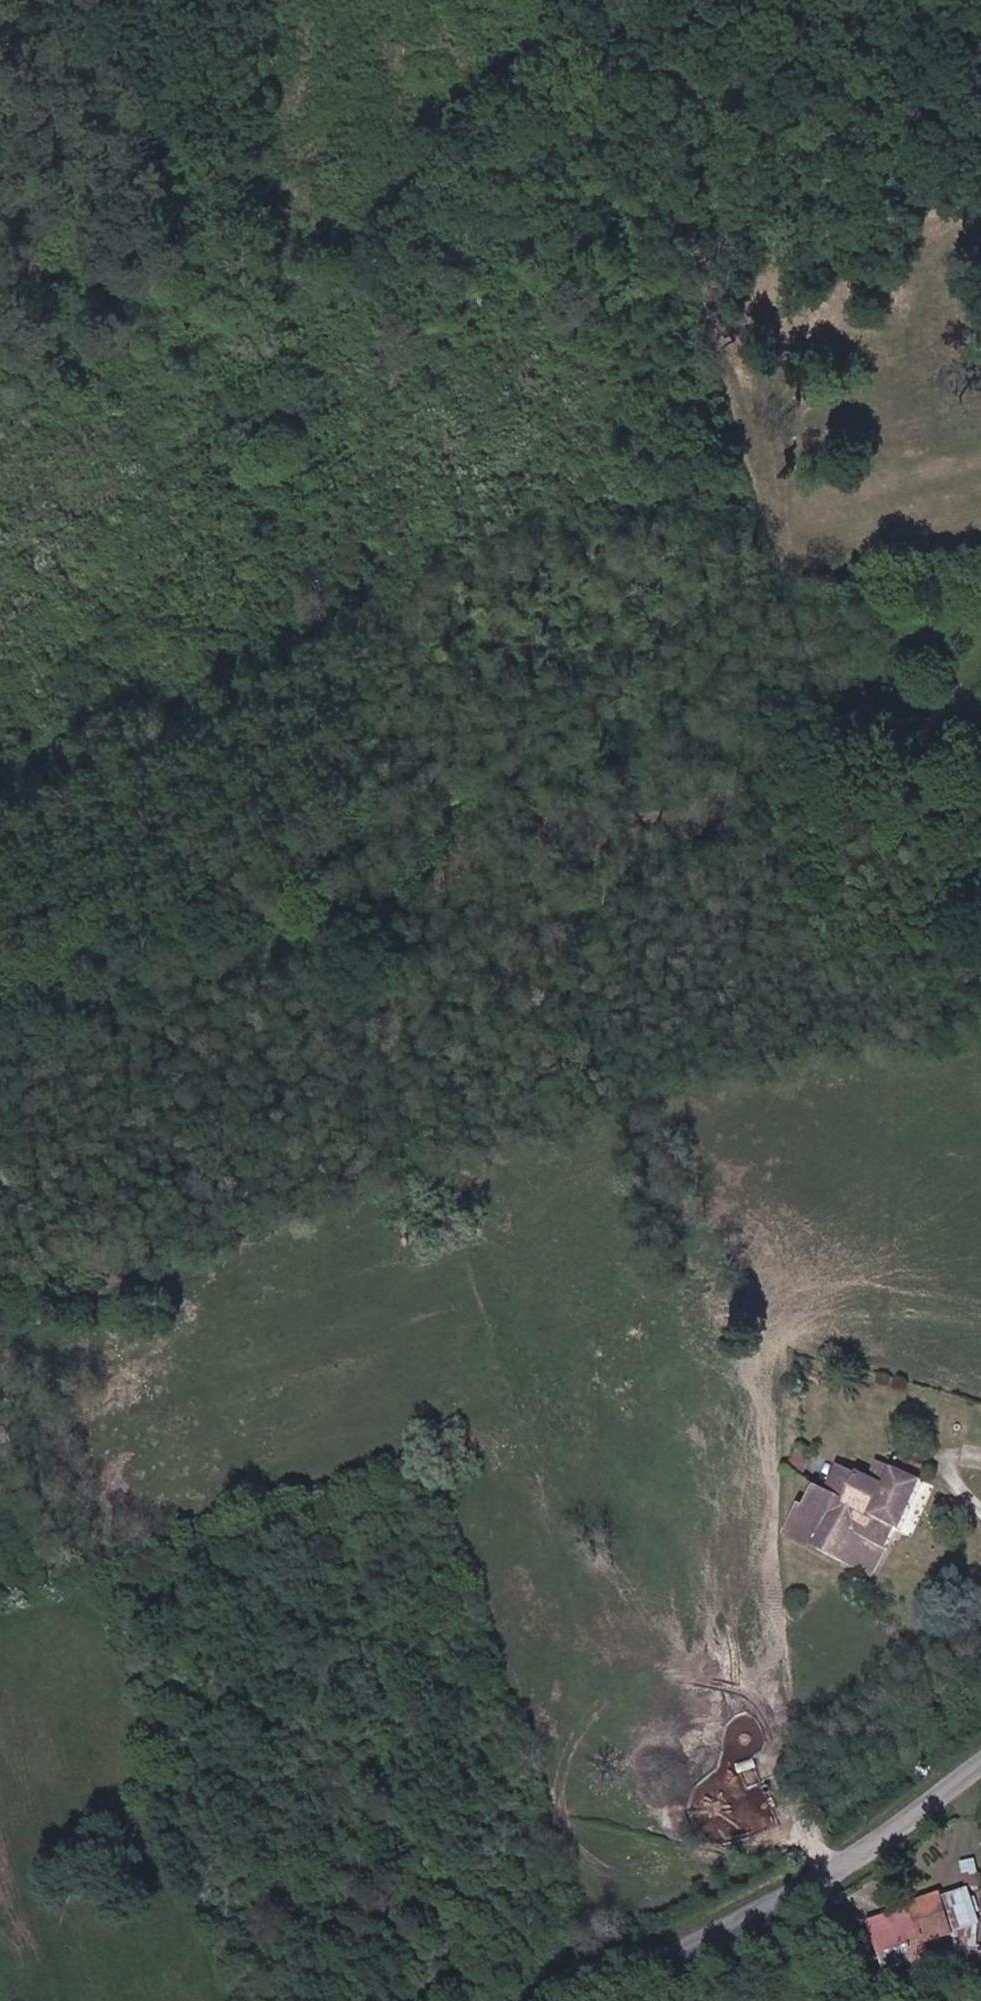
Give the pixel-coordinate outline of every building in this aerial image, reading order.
[(814,1482),(825,1459),(807,1452),(798,1475),(814,1482)] [(934,1469),(910,1459),(905,1471),(928,1482),(934,1469)] [(851,1470),(838,1494),(821,1485),(798,1536),(876,1577),(901,1530),(907,1533),(928,1482),(905,1471),(885,1461),(880,1485),(851,1470)] [(949,1900),(959,1936),(980,1930),(980,1912),(976,1893),(949,1900)] [(891,1968),(917,1961),(912,1941),(930,1936),(932,1943),(959,1936),(949,1900),(948,1894),(911,1905),(912,1910),(900,1914),(904,1925),(875,1935),(891,1968)] [(875,1935),(904,1925),(900,1914),(872,1921),(875,1935)] [(932,1943),(930,1936),(912,1941),(917,1961),(918,1965),(936,1961),(932,1943)] [(960,1948),(959,1965),(975,1966),(976,1950),(960,1948)]
